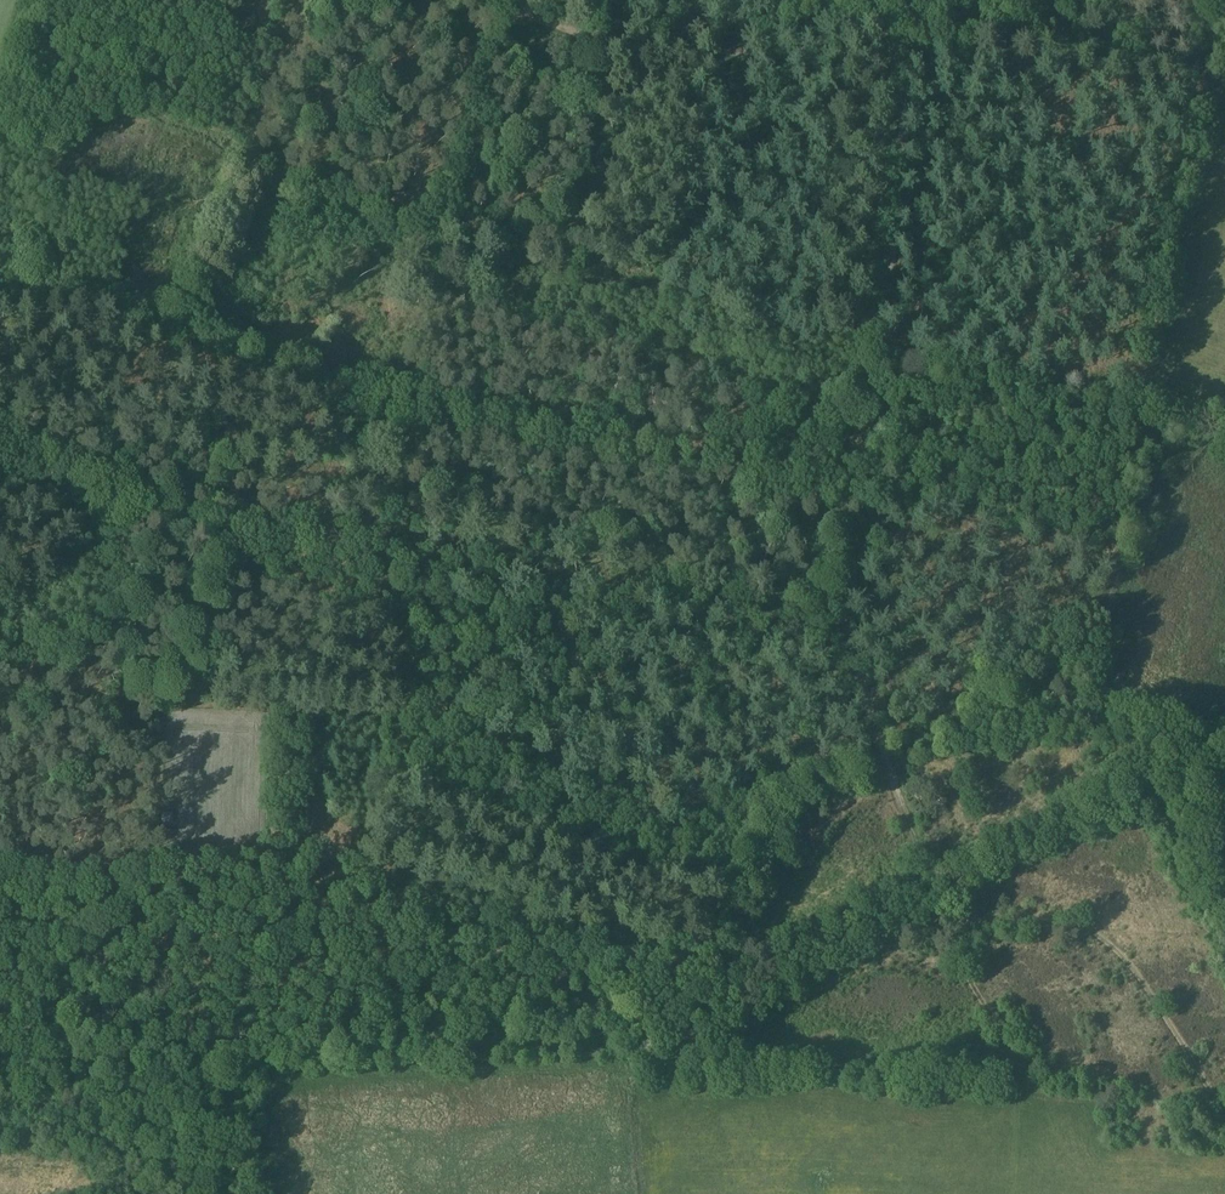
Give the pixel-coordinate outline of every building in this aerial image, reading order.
[(160,812),(160,825),(173,826),(173,812),(160,812)]
